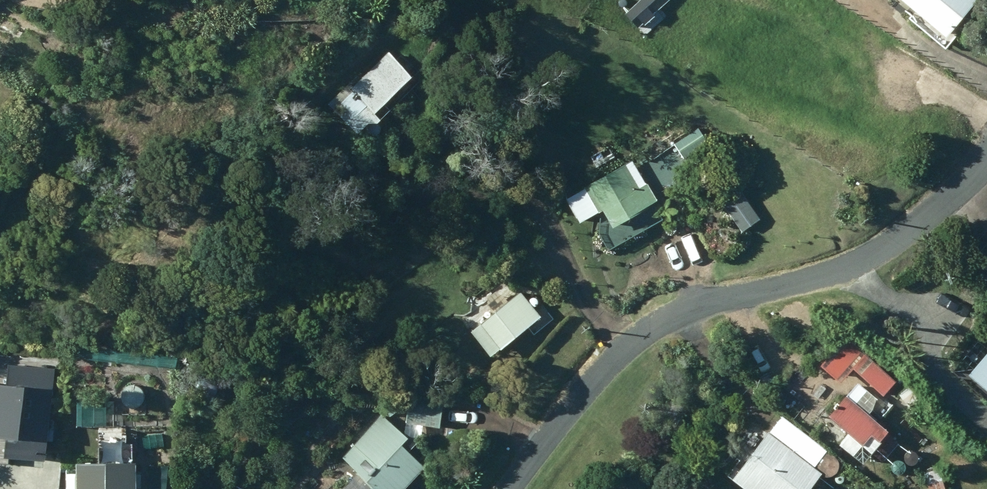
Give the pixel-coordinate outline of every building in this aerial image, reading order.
[(670,1),(669,0),(641,0),(626,13),(639,28),(670,1)] [(946,39),(980,0),(901,0),(946,39)] [(397,57),(406,67),(411,62),(402,52),(397,57)] [(387,53),(352,89),(354,90),(340,104),(355,119),(367,107),(376,116),(413,78),(387,53)] [(597,169),(615,158),(608,148),(590,158),(597,169)] [(657,202),(633,161),(581,193),(595,215),(598,212),(606,224),(595,230),(609,251),(615,248),(616,249),(663,221),(653,204),(657,202)] [(491,358),(540,318),(521,295),(472,335),(491,358)] [(968,376),(986,392),(986,354),(968,376)] [(868,355),(854,367),(863,378),(878,366),(868,355)] [(48,470),(56,372),(11,368),(9,397),(0,396),(0,451),(5,452),(3,467),(48,470)] [(874,389),(888,402),(897,392),(884,379),(874,389)] [(898,397),(909,409),(920,399),(909,387),(898,397)] [(882,463),(900,443),(868,414),(878,403),(866,393),(859,400),(851,393),(829,418),(871,456),(873,454),(882,463)] [(443,407),(410,400),(406,423),(439,429),(443,407)] [(425,470),(400,447),(407,439),(384,417),(344,459),(353,468),(337,484),(342,488),(373,488),(374,488),(375,488),(407,488),(425,470)] [(744,488),(814,488),(823,477),(813,470),(828,452),(783,417),(734,481),(744,488)] [(137,464),(77,464),(77,488),(137,488),(137,464)]
